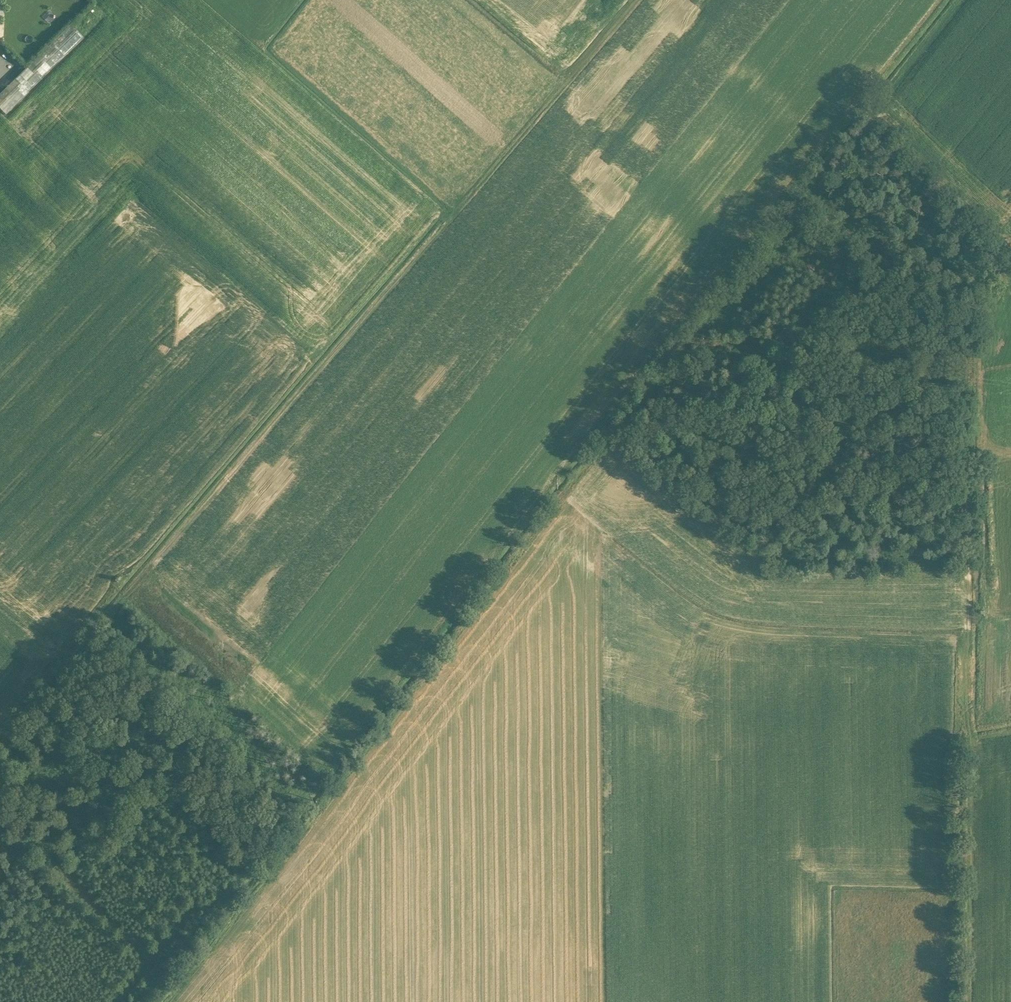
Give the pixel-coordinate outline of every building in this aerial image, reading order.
[(47,0),(15,0),(4,11),(15,23),(1,36),(30,65),(0,94),(0,162),(31,194),(65,160),(66,161),(104,125),(103,124),(118,108),(117,107),(134,89),(71,25),(47,0)]
